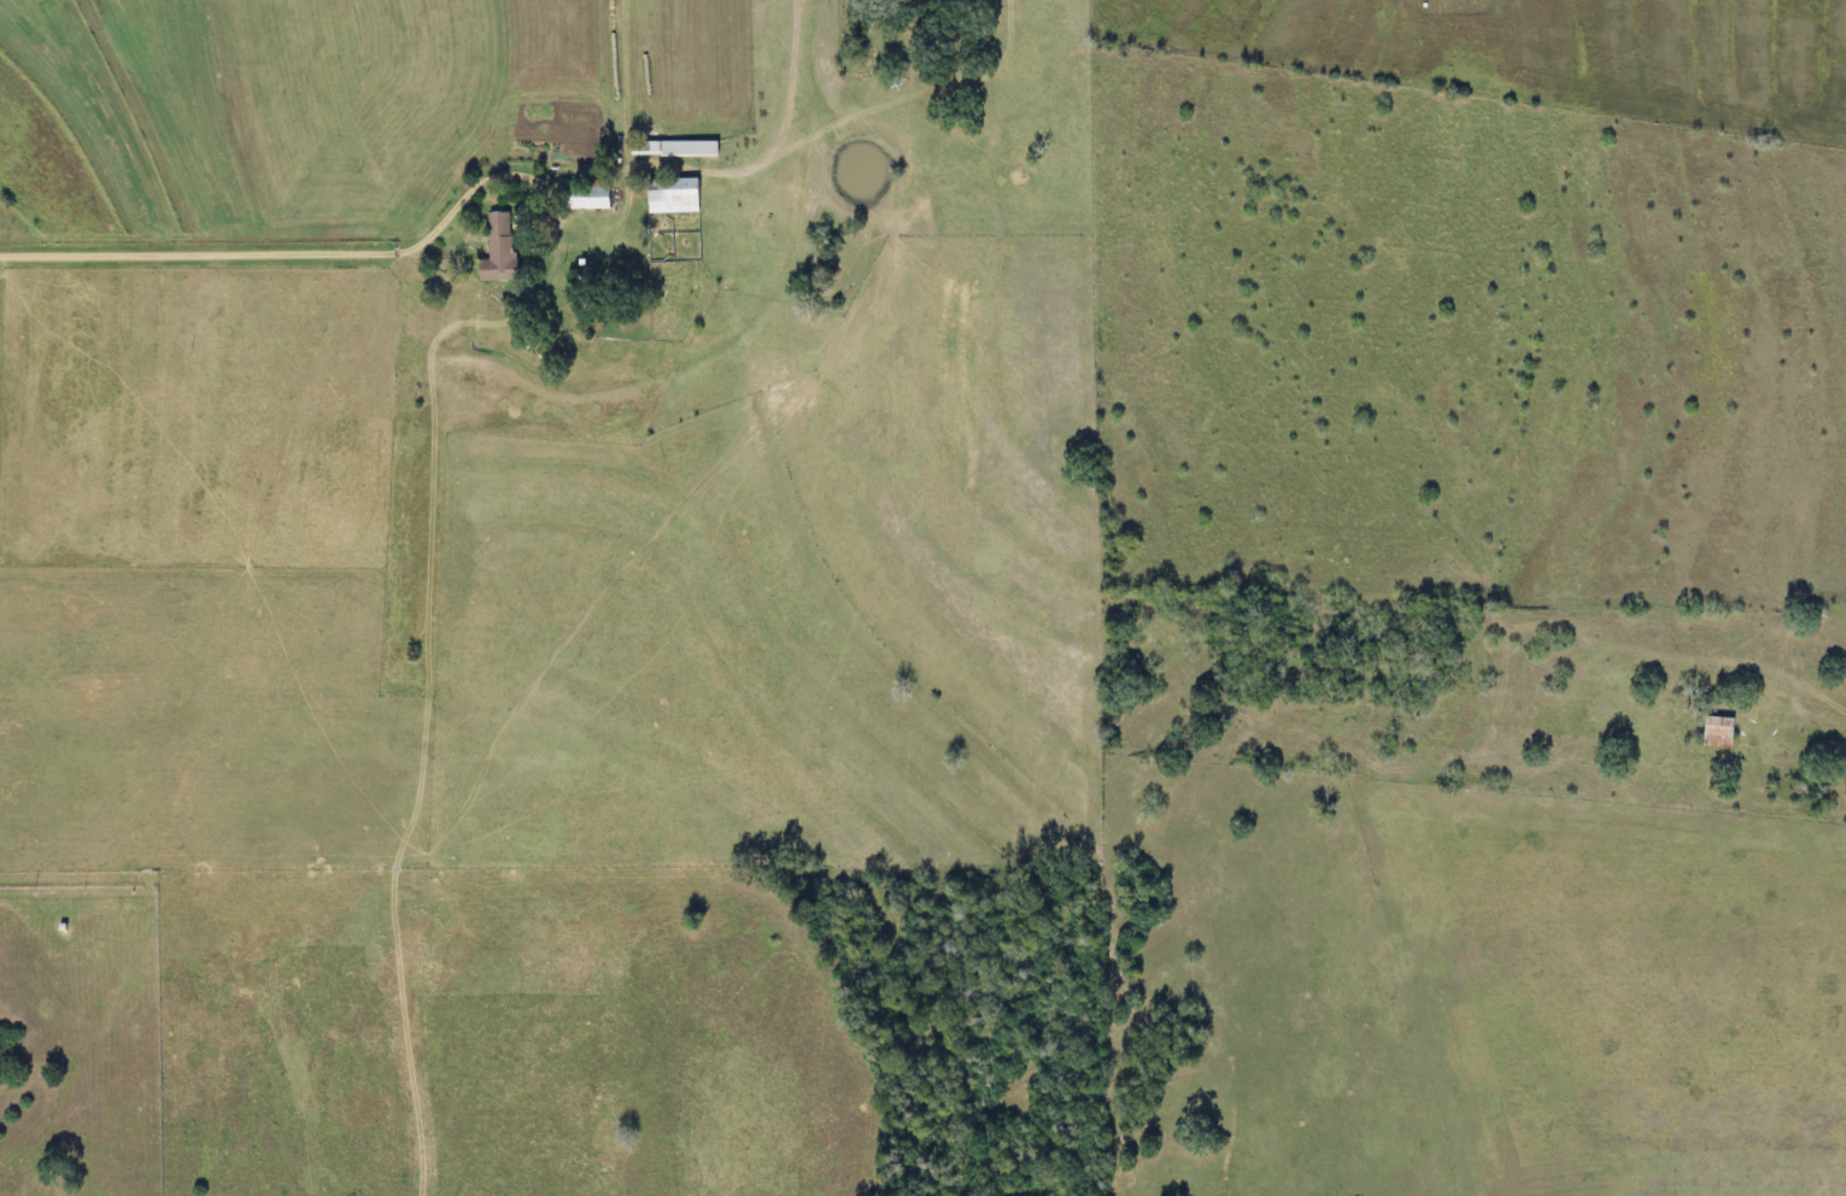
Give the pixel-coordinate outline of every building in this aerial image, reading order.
[(724,156),(724,141),(637,141),(637,156),(724,156)] [(653,213),(706,213),(705,179),(653,179),(653,213)] [(617,187),(574,187),(574,209),(617,209),(617,187)] [(495,260),(487,260),(488,281),(521,280),(518,212),(493,213),(495,260)] [(1692,748),(1721,749),(1722,719),(1693,718),(1692,748)]
